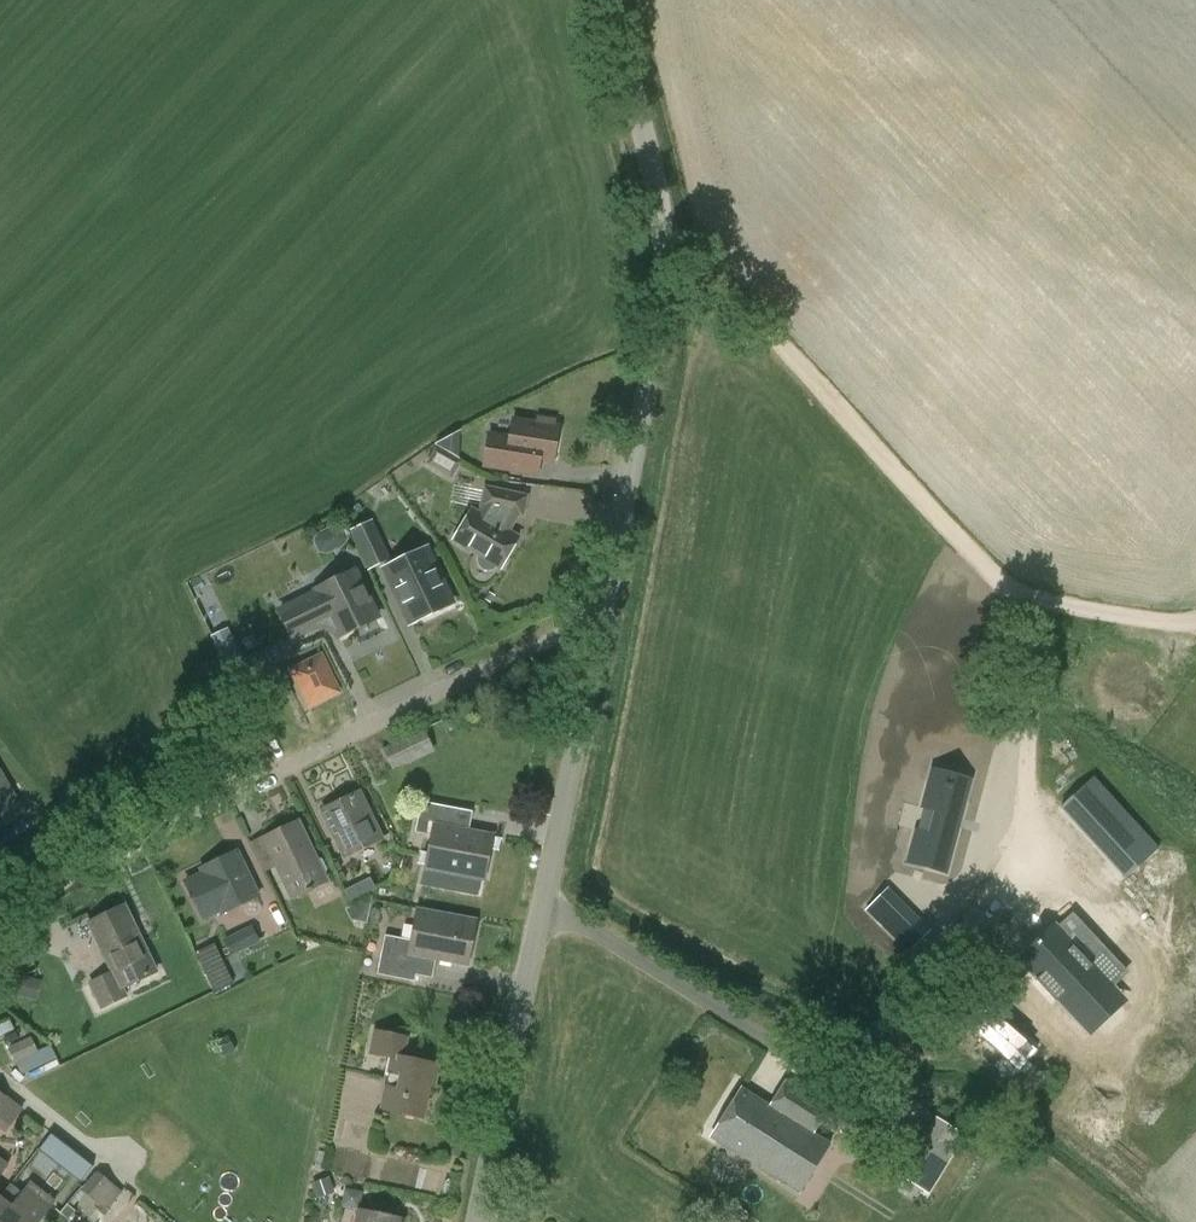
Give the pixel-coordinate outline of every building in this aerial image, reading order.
[(511,438),(490,434),(485,466),(517,471),(519,456),(554,461),(559,428),(513,421),(511,438)] [(478,564),(479,568),(484,571),(488,571),(494,570),(499,567),(501,568),(519,538),(506,530),(511,521),(512,518),(512,517),(512,516),(513,514),(523,516),(527,497),(486,488),(482,507),(485,507),(480,515),(473,510),(455,541),(477,554),(477,560),(478,564)] [(350,530),(369,570),(392,559),(373,519),(350,530)] [(385,568),(412,624),(453,605),(427,548),(385,568)] [(335,629),(340,638),(379,619),(355,571),(316,590),(318,593),(300,602),(279,612),(291,639),(321,624),(322,627),(333,631),(335,629)] [(236,627),(217,634),(228,661),(246,654),(236,627)] [(293,671),(310,706),(338,692),(321,658),(293,671)] [(413,753),(406,739),(383,750),(393,771),(405,765),(402,758),(413,753)] [(0,756),(0,814),(22,804),(0,755),(0,756)] [(1094,782),(1054,818),(1116,887),(1155,852),(1094,782)] [(935,785),(916,850),(938,858),(934,872),(951,880),(969,821),(963,819),(970,796),(935,785)] [(323,811),(345,856),(382,839),(360,795),(323,811)] [(432,835),(417,909),(469,919),(476,879),(484,880),(493,836),(470,831),(473,811),(422,802),(416,832),(432,835)] [(298,823),(264,839),(292,897),(326,881),(324,876),(328,870),(323,860),(316,860),(298,823)] [(257,897),(238,854),(203,870),(205,875),(187,882),(195,900),(205,921),(221,913),(257,897)] [(354,897),(380,889),(376,878),(351,886),(354,897)] [(868,909),(882,922),(898,905),(884,892),(868,909)] [(88,983),(100,1010),(129,996),(124,986),(155,971),(125,906),(89,923),(112,972),(88,983)] [(1036,911),(997,946),(1066,1025),(1106,990),(1094,977),(1108,965),(1057,907),(1043,919),(1036,911)] [(469,919),(417,909),(411,940),(385,934),(377,974),(415,982),(416,975),(432,978),(436,958),(468,965),(477,921),(469,919)] [(261,942),(253,925),(224,939),(232,956),(261,942)] [(233,983),(226,968),(207,977),(215,992),(233,983)] [(1,1005),(19,996),(37,1001),(42,981),(19,976),(14,981),(0,988),(0,1003),(1,1005)] [(980,1030),(1025,1068),(1042,1048),(998,1009),(980,1030)] [(383,1110),(423,1117),(428,1086),(434,1087),(437,1067),(405,1062),(409,1036),(374,1029),(369,1055),(391,1060),(383,1110)] [(32,1037),(10,1046),(16,1062),(39,1053),(32,1037)] [(1015,1083),(1031,1096),(1047,1077),(1031,1064),(1015,1083)] [(829,1109),(787,1083),(772,1107),(743,1089),(713,1136),(800,1191),(830,1145),(813,1134),(829,1109)] [(8,1096),(0,1106),(0,1129),(5,1134),(24,1109),(8,1096)] [(944,1164),(920,1148),(911,1162),(936,1178),(944,1164)] [(74,1152),(62,1167),(81,1182),(93,1166),(74,1152)] [(10,1165),(0,1157),(0,1178),(10,1165)] [(82,1190),(107,1210),(122,1192),(98,1171),(82,1190)] [(0,1201),(0,1221),(41,1221),(57,1202),(31,1181),(13,1206),(2,1198),(0,1201)] [(363,1192),(346,1188),(341,1207),(358,1211),(363,1192)] [(399,1221),(359,1214),(358,1221),(399,1221)]
